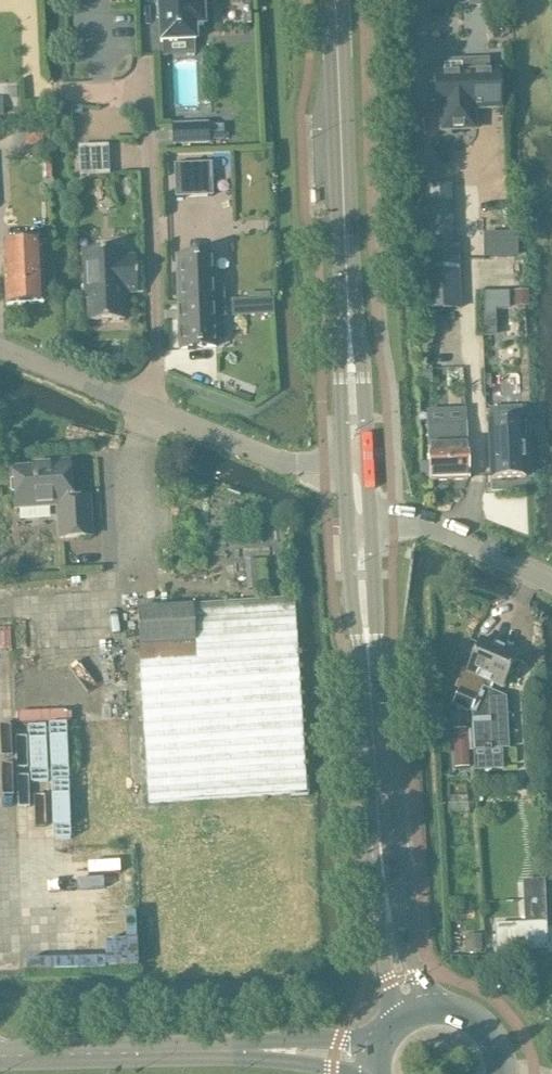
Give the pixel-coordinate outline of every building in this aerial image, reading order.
[(159,2),(158,3),(159,4),(160,16),(159,17),(160,18),(161,42),(162,42),(163,58),(195,56),(194,41),(195,41),(195,26),(203,26),(202,4),(194,4),(194,0),(159,0),(159,2)] [(498,72),(488,72),(488,59),(470,60),(470,73),(435,74),(435,84),(431,84),(431,101),(436,101),(436,111),(441,110),(441,130),(474,129),(474,109),(499,108),(498,72)] [(208,125),(173,126),(174,144),(208,142),(208,141),(208,126),(208,125)] [(223,126),(208,126),(208,141),(224,140),(223,126)] [(25,146),(43,146),(43,128),(25,128),(25,146)] [(107,146),(79,147),(80,176),(108,174),(107,146)] [(174,165),(175,197),(212,196),(211,163),(174,165)] [(448,189),(415,190),(417,247),(424,247),(450,246),(448,189)] [(518,233),(489,234),(490,258),(519,257),(518,233)] [(40,241),(35,241),(12,242),(3,243),(6,304),(43,302),(40,241)] [(426,309),(442,309),(459,308),(457,245),(450,246),(424,247),(426,309)] [(83,252),(85,302),(88,302),(89,322),(124,320),(123,299),(121,300),(121,298),(122,294),(124,293),(137,292),(135,258),(121,258),(121,250),(83,252)] [(180,303),(224,301),(223,284),(213,285),(212,257),(213,257),(213,256),(177,258),(177,259),(178,259),(180,303)] [(514,307),(529,307),(528,291),(514,291),(514,307)] [(224,301),(180,303),(181,347),(181,348),(216,347),(216,346),(215,318),(225,318),(224,301)] [(271,301),(233,303),(233,316),(272,314),(271,301)] [(432,384),(432,368),(419,368),(420,384),(432,384)] [(447,423),(450,480),(468,479),(465,421),(447,423)] [(488,422),(491,479),(525,477),(523,421),(488,422)] [(430,481),(450,480),(447,423),(428,424),(429,463),(430,479),(430,481)] [(13,469),(16,511),(55,508),(57,540),(91,538),(89,498),(71,499),(69,462),(31,464),(32,468),(13,469)] [(429,463),(420,463),(421,476),(426,476),(426,479),(430,479),(429,463)] [(245,561),(246,589),(261,588),(259,560),(245,561)] [(137,608),(148,803),(306,793),(294,598),(137,608)] [(458,707),(470,712),(499,647),(480,639),(465,672),(475,677),(467,694),(464,693),(458,707)] [(499,647),(470,712),(471,712),(474,750),(508,748),(505,698),(490,691),(492,685),(502,690),(517,655),(499,647)] [(468,729),(453,730),(455,769),(470,768),(468,729)] [(538,880),(522,880),(524,928),(547,927),(545,879),(538,880)] [(521,924),(495,925),(496,952),(522,951),(521,924)] [(465,951),(482,950),(482,935),(465,936),(465,951)]
